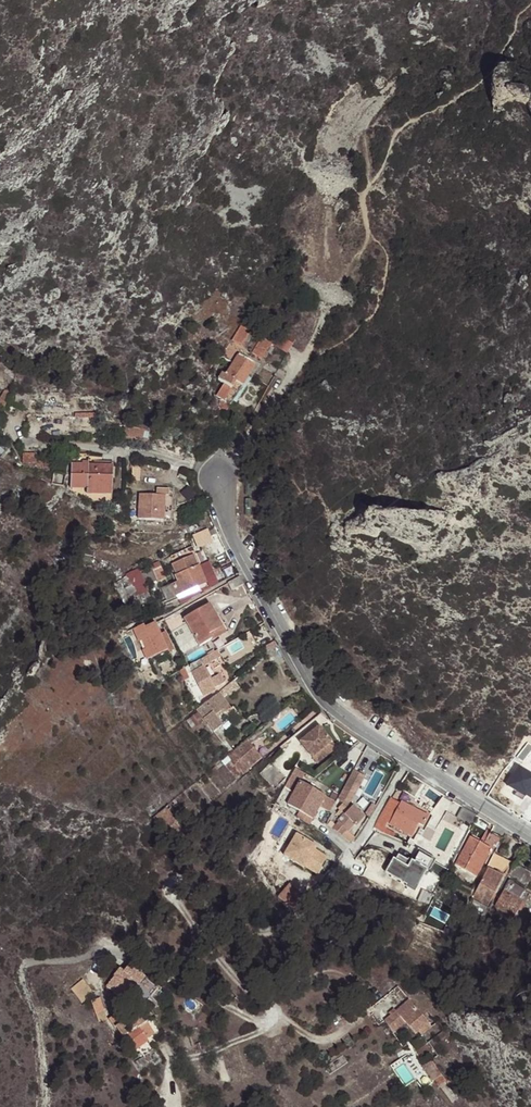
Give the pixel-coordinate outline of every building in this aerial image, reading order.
[(251,330),(242,325),(233,341),(242,346),(251,330)] [(272,342),(264,337),(253,354),(262,359),(272,342)] [(296,346),(285,340),(280,349),(291,355),(296,346)] [(257,366),(241,355),(227,375),(224,373),(220,380),(225,384),(220,391),(219,396),(225,401),(236,384),(243,387),(257,366)] [(30,396),(12,394),(10,407),(29,409),(30,396)] [(65,425),(65,418),(28,417),(28,430),(65,430),(65,425)] [(25,462),(38,462),(38,452),(25,452),(25,462)] [(112,496),(113,475),(114,466),(72,463),(71,489),(87,489),(87,495),(112,496)] [(166,496),(139,494),(138,518),(164,520),(166,496)] [(174,496),(166,496),(164,520),(172,521),(174,496)] [(201,545),(216,543),(215,530),(199,532),(201,545)] [(174,554),(165,558),(169,565),(174,563),(180,581),(173,584),(178,595),(207,583),(205,579),(214,575),(209,562),(200,566),(191,548),(179,553),(174,554)] [(159,561),(151,565),(152,568),(158,581),(166,578),(159,561)] [(158,581),(152,568),(139,573),(145,587),(158,581)] [(241,575),(230,581),(234,588),(245,583),(241,575)] [(198,645),(227,630),(212,602),(184,617),(187,623),(198,645)] [(166,615),(171,625),(182,620),(176,609),(166,615)] [(143,627),(156,655),(167,650),(160,634),(155,622),(143,627)] [(198,645),(187,623),(174,631),(184,653),(198,645)] [(151,658),(156,655),(143,627),(142,624),(137,627),(151,658)] [(160,634),(167,650),(173,648),(165,632),(160,634)] [(261,648),(264,654),(276,644),(274,640),(261,648)] [(216,650),(209,654),(212,661),(220,657),(216,650)] [(209,654),(190,665),(193,671),(204,666),(212,661),(209,654)] [(210,679),(204,666),(193,671),(191,672),(202,696),(215,691),(214,687),(210,679)] [(218,675),(210,679),(214,687),(222,683),(218,675)] [(228,696),(242,687),(238,680),(224,689),(228,696)] [(349,704),(358,694),(354,689),(352,690),(348,686),(342,693),(345,696),(344,698),(349,704)] [(305,697),(303,692),(289,704),(291,708),(305,697)] [(217,694),(203,705),(209,713),(199,720),(210,733),(229,719),(224,714),(229,709),(217,694)] [(203,705),(193,712),(199,720),(209,713),(203,705)] [(318,728),(299,744),(312,758),(331,743),(318,728)] [(258,730),(231,753),(243,768),(246,771),(260,759),(250,745),(262,735),(258,730)] [(331,743),(312,758),(317,765),(336,749),(331,743)] [(231,753),(223,759),(236,774),(243,768),(231,753)] [(286,779),(271,764),(259,775),(274,791),(286,779)] [(530,798),(530,774),(520,768),(510,786),(530,798)] [(324,799),(299,784),(304,774),(295,769),(284,788),(293,794),(287,805),(313,819),(314,817),(324,799)] [(350,803),(351,802),(364,777),(353,772),(338,801),(342,804),(338,808),(345,816),(331,830),(341,837),(347,830),(353,824),(355,825),(363,817),(350,803)] [(325,798),(324,799),(314,817),(325,823),(331,814),(336,804),(325,798)] [(390,800),(379,819),(388,824),(412,836),(411,839),(422,845),(432,826),(421,820),(425,814),(401,802),(399,805),(390,800)] [(165,808),(157,815),(168,829),(177,822),(169,811),(165,808)] [(377,821),(372,829),(384,833),(388,824),(379,819),(377,821)] [(347,830),(341,837),(351,844),(357,838),(347,830)] [(488,851),(492,853),(501,838),(489,831),(480,846),(488,851)] [(286,857),(307,869),(307,868),(320,875),(329,858),(317,851),(318,848),(298,837),(286,857)] [(485,859),(488,851),(480,846),(470,840),(466,849),(485,859)] [(376,842),(372,852),(391,861),(395,851),(376,842)] [(485,859),(466,849),(461,857),(457,865),(476,875),(485,859)] [(423,850),(421,853),(438,860),(438,859),(423,850)] [(438,860),(421,853),(419,855),(435,865),(438,860)] [(498,880),(502,881),(511,865),(492,853),(484,870),(498,880)] [(502,881),(505,883),(522,894),(523,895),(530,881),(530,876),(511,865),(502,881)] [(480,876),(473,892),(487,900),(498,880),(484,870),(480,876)] [(279,897),(295,912),(308,898),(291,883),(279,897)] [(522,894),(505,883),(502,888),(519,899),(522,894)] [(521,901),(519,899),(502,888),(493,903),(511,915),(521,901)] [(102,988),(134,1011),(153,986),(122,965),(118,972),(114,969),(109,977),(109,978),(102,988)] [(66,993),(78,1006),(89,996),(77,983),(66,993)] [(96,1000),(88,1003),(96,1023),(104,1020),(96,1000)] [(431,1028),(408,1002),(384,1023),(391,1032),(403,1023),(414,1035),(417,1032),(420,1036),(431,1028)] [(115,1028),(132,1050),(146,1039),(145,1038),(153,1032),(139,1014),(136,1010),(134,1011),(120,1023),(113,1015),(106,1020),(113,1029),(115,1028)] [(447,1080),(425,1047),(417,1053),(440,1085),(447,1080)] [(149,1067),(143,1058),(136,1062),(142,1072),(149,1067)]
